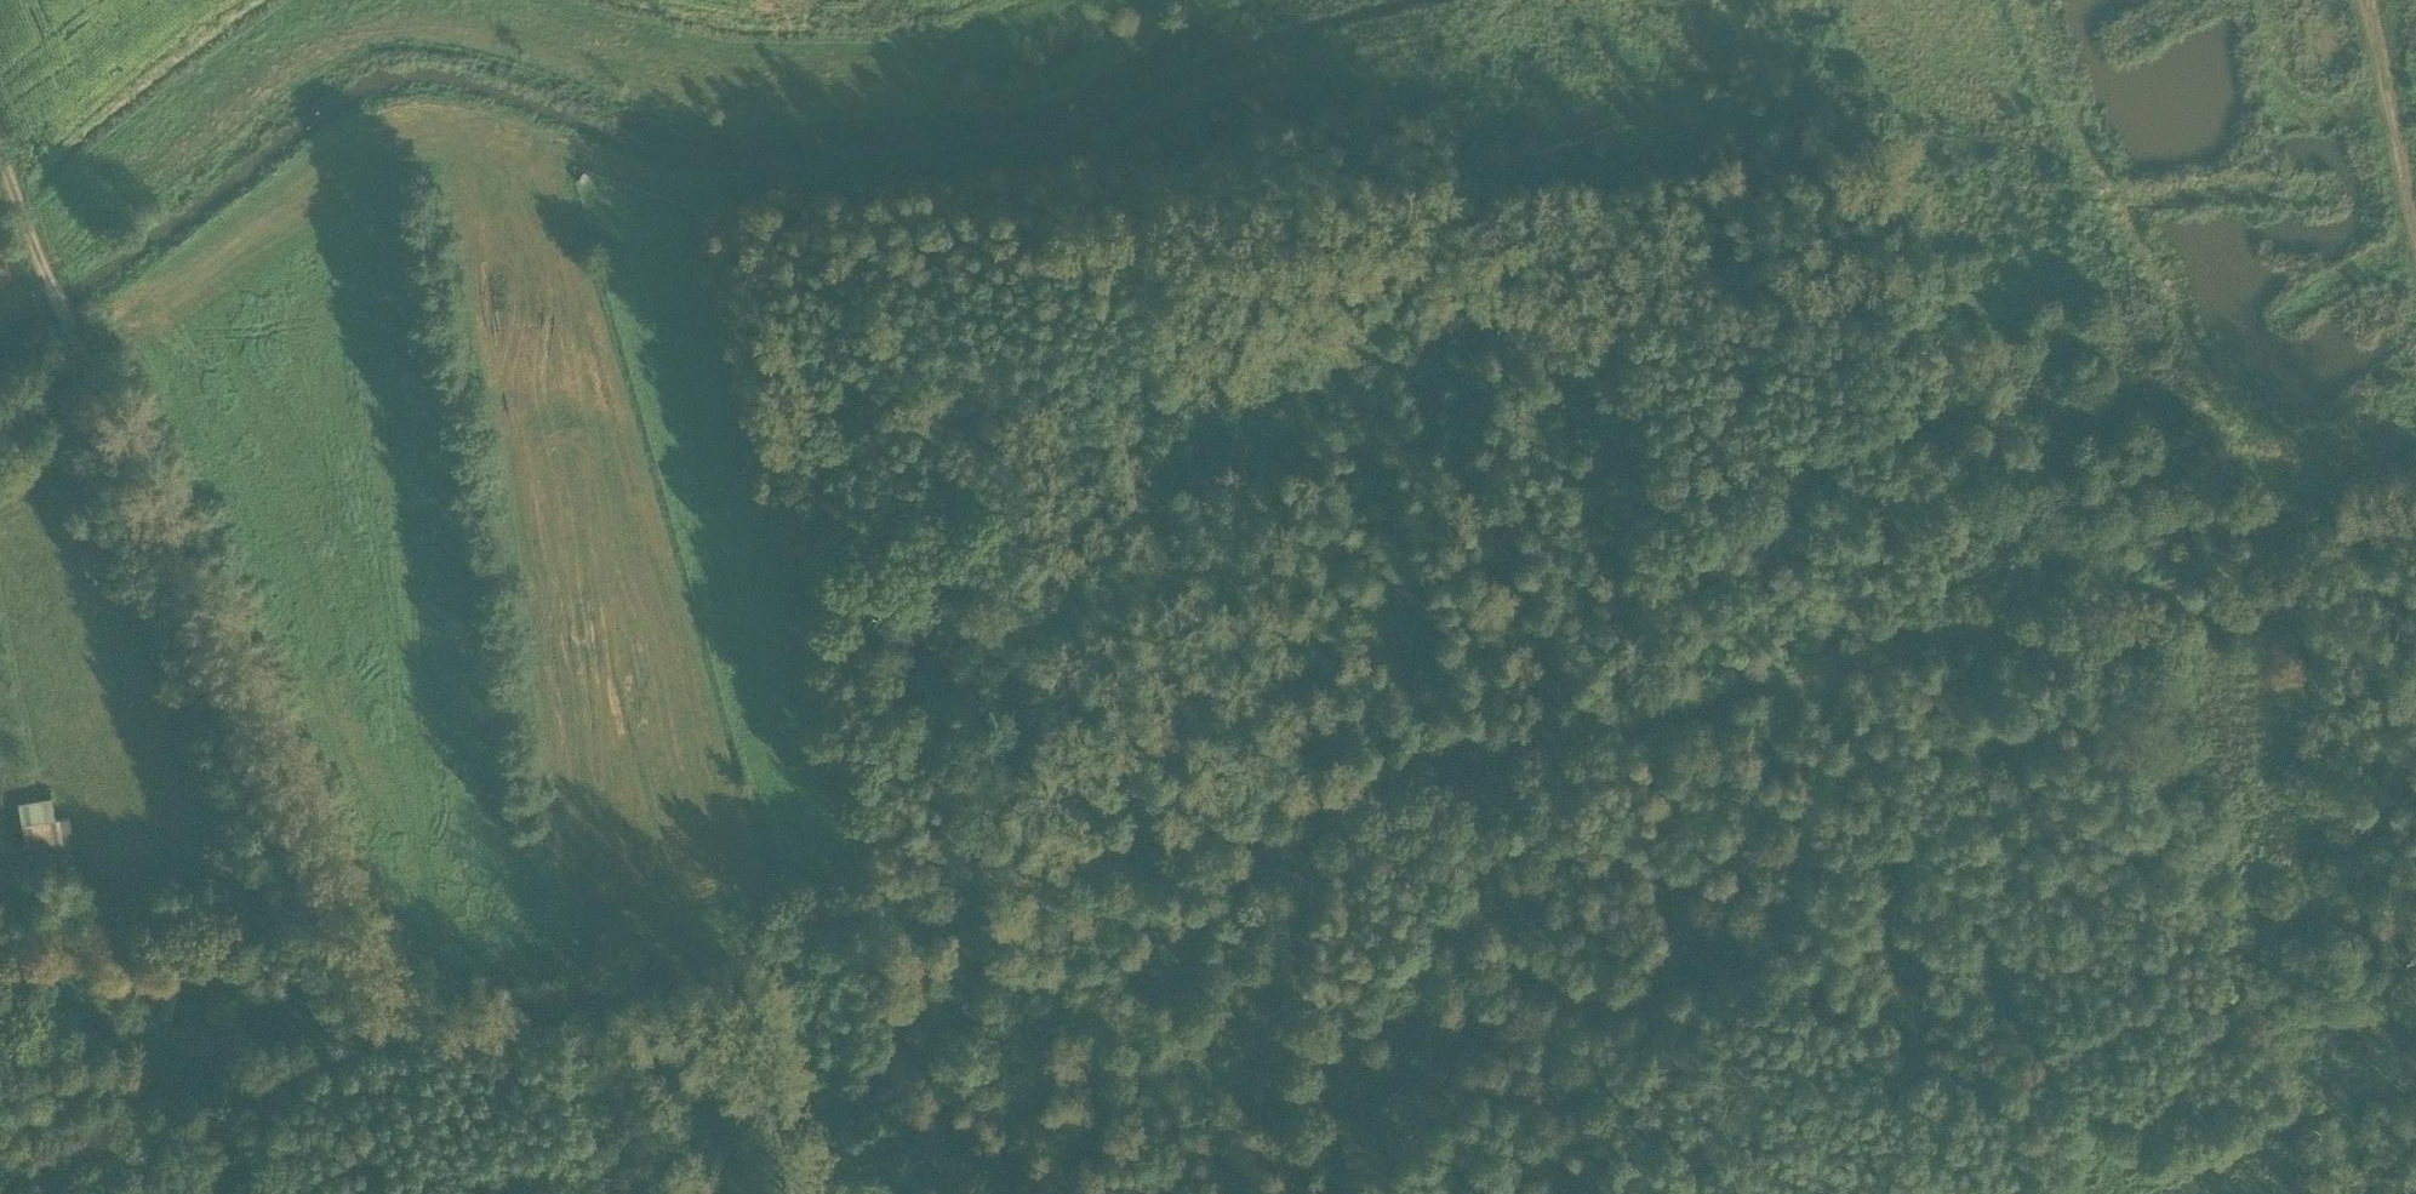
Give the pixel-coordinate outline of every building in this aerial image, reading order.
[(51,798),(16,804),(24,851),(52,845),(54,853),(70,849),(72,848),(68,819),(54,821),(51,798)]
